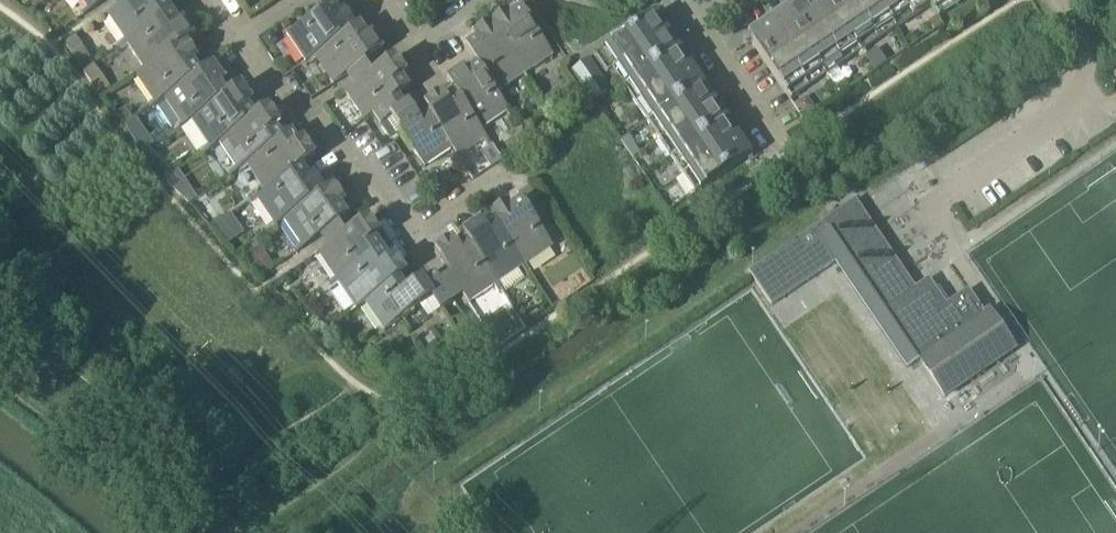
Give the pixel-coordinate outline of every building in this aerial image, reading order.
[(87,11),(79,16),(82,20),(111,0),(79,0),(87,11)] [(172,15),(165,4),(169,1),(169,0),(132,0),(107,17),(123,42),(116,47),(118,50),(172,15)] [(907,24),(931,7),(938,18),(965,0),(804,0),(748,37),(791,101),(907,24)] [(305,66),(307,65),(306,63),(357,31),(356,30),(344,12),(340,15),(333,5),(286,37),(305,66)] [(696,194),(753,156),(670,33),(676,29),(663,10),(594,57),(607,75),(613,72),(696,194)] [(492,26),(525,76),(554,57),(523,12),(512,19),(509,15),(492,26)] [(172,15),(118,50),(120,54),(128,49),(144,73),(144,74),(187,45),(187,46),(196,40),(184,21),(179,25),(172,15)] [(361,26),(356,30),(357,31),(306,63),(307,65),(309,68),(317,63),(334,87),(385,53),(372,35),(369,38),(361,26)] [(525,76),(492,26),(474,39),(477,43),(466,50),(478,67),(501,102),(502,101),(504,100),(500,93),(525,76)] [(272,33),(261,40),(269,51),(280,44),(272,33)] [(88,60),(74,39),(62,46),(77,68),(88,60)] [(198,62),(187,46),(187,45),(144,74),(144,73),(135,79),(153,104),(145,110),(147,112),(164,101),(163,100),(201,76),(200,75),(194,66),(198,62)] [(355,129),(372,117),(371,116),(400,98),(410,92),(402,81),(407,78),(394,60),(344,94),(361,120),(353,125),(355,129)] [(606,91),(586,62),(574,70),(594,100),(606,91)] [(99,63),(88,70),(104,93),(115,86),(99,63)] [(214,66),(200,75),(201,76),(163,100),(164,101),(180,126),(172,131),(174,134),(190,123),(190,122),(228,98),(228,97),(221,87),(225,84),(214,66)] [(455,95),(456,95),(480,132),(481,131),(506,115),(510,122),(514,119),(502,101),(501,102),(478,67),(467,74),(464,70),(446,82),(455,95)] [(241,89),(228,97),(228,98),(190,122),(190,123),(207,147),(199,152),(202,156),(218,145),(255,120),(248,109),(252,107),(241,89)] [(456,95),(455,95),(445,101),(442,97),(424,109),(428,116),(429,116),(453,150),(452,151),(458,161),(484,144),(488,151),(492,148),(481,131),(480,132),(456,95)] [(424,169),(452,151),(453,150),(429,116),(428,116),(420,121),(411,106),(407,109),(400,98),(371,116),(372,117),(380,128),(385,135),(397,137),(400,135),(424,169)] [(802,98),(794,104),(802,116),(814,108),(809,100),(802,98)] [(124,110),(113,117),(120,128),(131,121),(124,110)] [(268,111),(255,120),(218,145),(235,169),(226,175),(228,179),(237,172),(283,143),(282,141),(276,131),(280,128),(268,111)] [(302,170),(315,161),(302,143),(298,146),(291,136),(282,141),(283,143),(237,172),(240,176),(247,171),(264,196),(264,197),(302,170)] [(161,160),(154,149),(142,157),(149,167),(161,160)] [(168,165),(159,171),(163,177),(171,171),(168,165)] [(302,170),(264,197),(264,196),(247,207),(250,210),(257,205),(274,230),(282,223),(326,195),(325,194),(313,176),(308,180),(302,170)] [(352,217),(346,207),(333,189),(325,194),(326,195),(282,223),(299,248),(292,253),(295,257),(352,217)] [(855,201),(748,273),(771,307),(836,264),(819,238),(829,231),(912,354),(920,348),(924,354),(916,360),(943,400),(1016,350),(989,310),(983,314),(968,291),(938,311),(920,285),(915,288),(905,274),(855,201)] [(491,218),(494,222),(525,268),(525,267),(553,249),(522,202),(511,209),(509,206),(491,218)] [(330,289),(382,253),(375,242),(380,239),(368,221),(318,255),(335,281),(328,286),(330,289)] [(463,237),(466,241),(496,286),(497,286),(522,270),(526,277),(530,274),(525,267),(525,268),(494,222),(484,229),(481,224),(463,237)] [(502,294),(497,286),(496,286),(466,241),(456,248),(453,243),(434,256),(468,306),(494,289),(498,296),(502,294)] [(273,270),(257,247),(241,257),(257,280),(273,270)] [(382,253),(330,289),(332,292),(339,287),(356,312),(365,306),(364,305),(400,281),(400,282),(406,278),(394,260),(389,263),(382,253)] [(406,291),(400,282),(400,281),(364,305),(365,306),(384,334),(432,301),(440,312),(453,304),(435,277),(423,285),(421,281),(406,291)] [(566,291),(550,302),(555,310),(571,299),(566,291)] [(533,311),(529,318),(536,321),(540,314),(533,311)] [(460,315),(449,322),(456,332),(467,325),(460,315)] [(337,337),(326,322),(315,330),(328,343),(337,337)]
